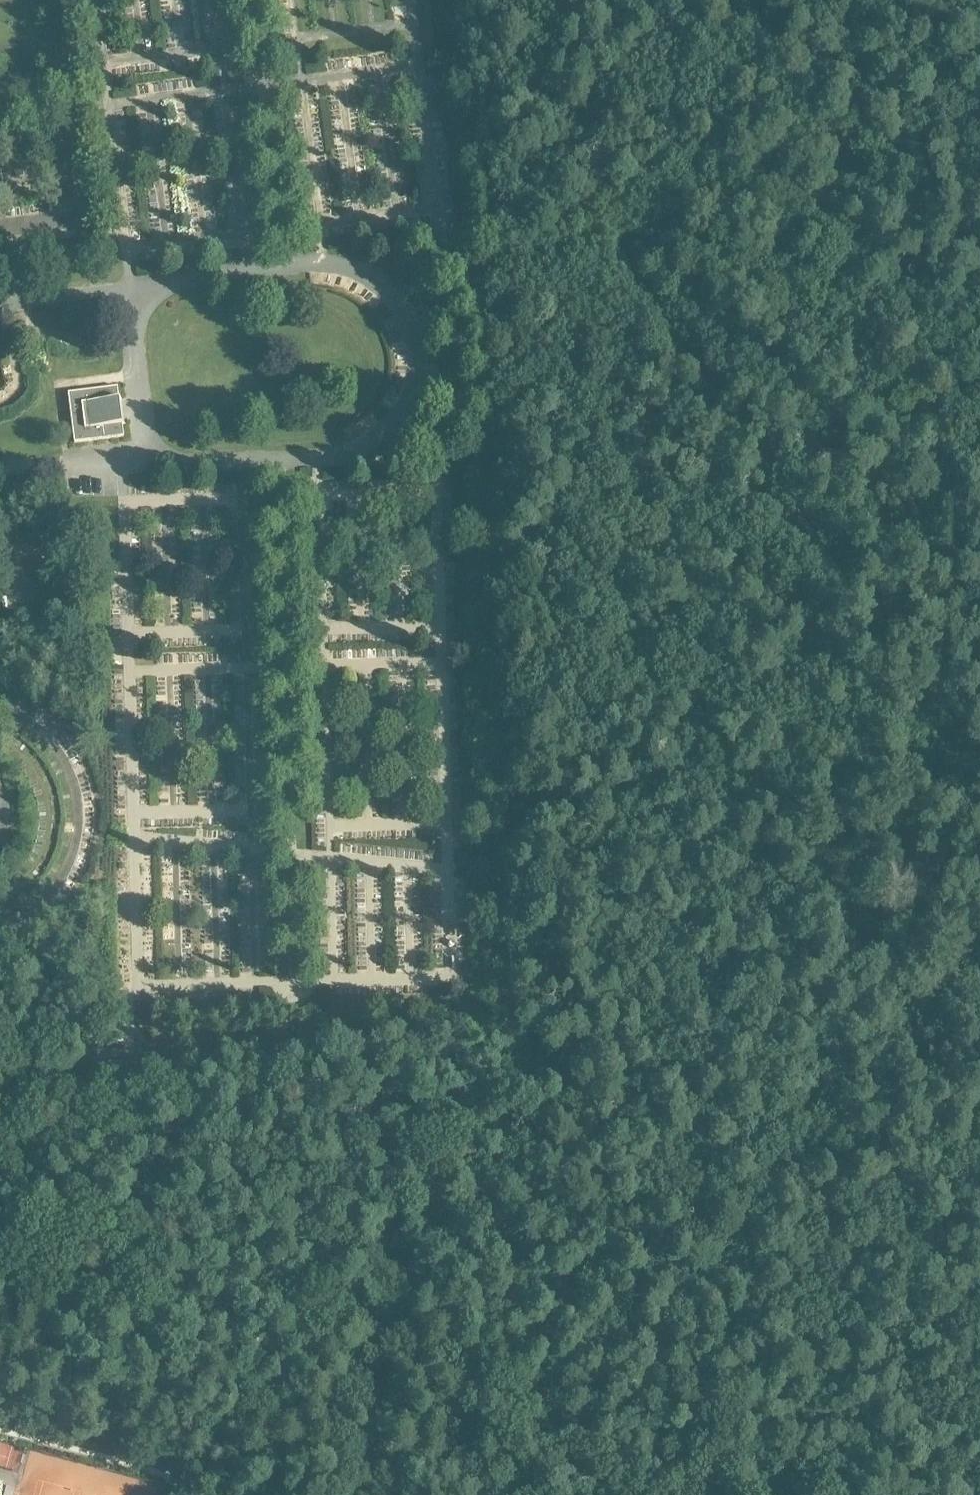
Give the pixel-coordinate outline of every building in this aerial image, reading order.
[(74,443),(123,436),(116,387),(67,393),(74,443)]
